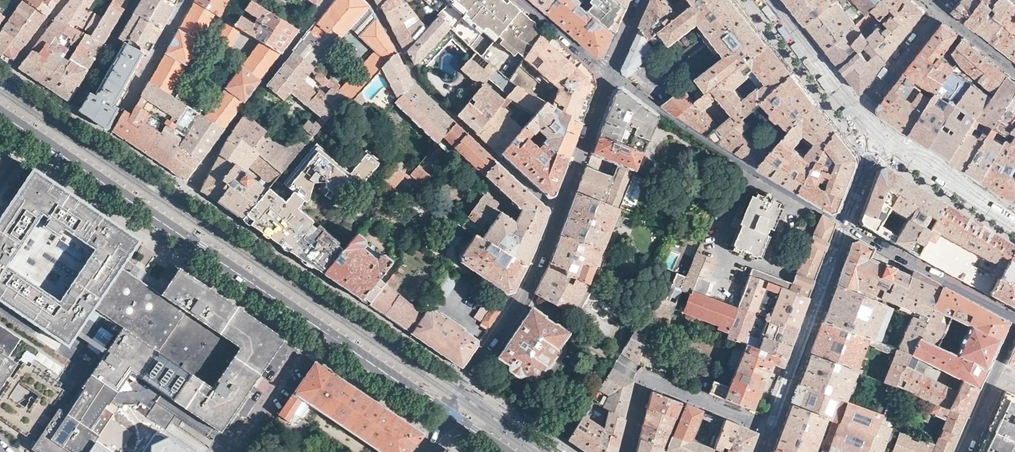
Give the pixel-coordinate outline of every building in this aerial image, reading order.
[(19,29),(34,8),(23,0),(21,0),(9,18),(7,21),(19,29)] [(34,8),(45,16),(55,3),(49,0),(40,0),(34,8)] [(54,20),(70,29),(73,24),(90,33),(100,18),(86,9),(91,0),(69,0),(63,8),(54,20)] [(107,6),(120,14),(121,11),(125,5),(128,0),(111,0),(107,6)] [(133,12),(162,28),(167,18),(174,6),(162,0),(140,0),(137,4),(133,12)] [(228,0),(193,0),(193,1),(214,14),(218,16),(226,21),(234,26),(238,18),(223,9),(228,0)] [(249,0),(238,18),(234,26),(240,30),(258,41),(279,53),(284,46),(286,44),(297,30),(261,7),(249,0)] [(293,51),(313,68),(314,68),(324,56),(326,57),(331,50),(333,51),(336,47),(335,46),(341,40),(340,38),(369,7),(362,0),(335,0),(308,32),(301,41),(293,51)] [(403,3),(401,0),(386,0),(379,7),(381,8),(382,10),(384,13),(403,3)] [(448,3),(436,16),(437,17),(449,28),(476,52),(480,56),(493,41),(498,35),(511,19),(506,14),(513,5),(507,0),(451,0),(450,1),(449,2),(448,3)] [(549,10),(558,0),(537,0),(549,10)] [(617,30),(591,8),(590,8),(586,12),(578,6),(583,2),(580,0),(558,0),(549,10),(555,15),(575,32),(601,54),(607,53),(612,42),(617,30)] [(597,1),(591,8),(617,30),(622,20),(628,6),(622,0),(595,0),(597,1)] [(674,6),(670,3),(668,0),(653,0),(651,5),(642,25),(652,37),(681,14),(674,6)] [(759,27),(746,10),(738,0),(698,0),(681,14),(652,37),(662,50),(662,51),(700,21),(705,27),(700,31),(717,51),(722,48),(726,54),(759,27)] [(674,6),(681,14),(698,0),(682,0),(674,6)] [(834,0),(789,0),(793,6),(806,22),(834,0)] [(863,31),(856,23),(861,19),(857,15),(844,0),(834,0),(806,22),(816,34),(818,36),(828,49),(846,33),(852,40),(857,36),(863,31)] [(880,0),(844,0),(857,15),(861,19),(869,11),(872,8),(880,1),(880,0)] [(888,58),(897,47),(924,12),(924,6),(916,0),(880,0),(880,1),(872,8),(884,20),(881,24),(869,11),(861,19),(856,23),(863,31),(888,58)] [(961,1),(954,10),(958,14),(959,15),(967,20),(981,1),(980,0),(963,0),(961,1)] [(990,12),(994,6),(986,0),(982,0),(981,1),(967,20),(970,23),(977,29),(990,12)] [(994,6),(990,12),(999,18),(1006,22),(1001,27),(991,40),(1000,46),(1012,56),(1014,52),(1014,3),(1011,0),(999,0),(994,6)] [(3,16),(7,11),(9,8),(0,1),(0,21),(3,16)] [(167,95),(214,14),(193,1),(171,41),(148,82),(167,95)] [(404,52),(426,28),(417,18),(415,15),(413,16),(403,3),(384,13),(393,31),(404,52)] [(519,10),(513,5),(506,14),(511,19),(516,14),(519,10)] [(90,33),(87,38),(102,45),(106,37),(114,23),(120,14),(107,6),(100,18),(90,33)] [(369,7),(350,28),(359,36),(371,22),(369,19),(374,14),(369,7)] [(34,8),(19,29),(0,56),(4,58),(10,62),(21,48),(31,35),(45,16),(34,8)] [(872,8),(869,11),(881,24),(884,20),(872,8)] [(519,10),(516,14),(522,20),(526,16),(519,10)] [(142,54),(146,56),(154,42),(162,28),(133,12),(125,25),(117,39),(118,40),(121,42),(125,41),(128,41),(131,41),(134,43),(135,44),(136,44),(137,45),(138,47),(138,48),(139,49),(139,50),(139,52),(142,54)] [(983,33),(991,40),(1001,27),(1006,22),(999,18),(990,12),(977,29),(983,33)] [(346,97),(350,101),(392,56),(394,56),(397,53),(374,14),(369,19),(371,22),(359,36),(375,52),(341,88),(330,78),(328,80),(346,97)] [(537,39),(539,34),(534,30),(528,37),(522,32),(530,20),(526,16),(522,20),(516,14),(511,19),(498,35),(523,57),(536,41),(537,41),(537,40),(537,39)] [(224,24),(226,21),(218,16),(216,19),(216,21),(222,25),(224,24)] [(449,28),(437,17),(426,28),(404,52),(405,54),(407,52),(413,63),(418,61),(419,60),(420,60),(420,59),(449,28)] [(45,86),(65,55),(69,49),(58,43),(62,40),(71,45),(79,33),(70,29),(54,20),(50,25),(17,67),(23,71),(38,82),(45,86)] [(534,30),(539,34),(541,32),(534,26),(536,24),(532,21),(530,20),(522,32),(528,37),(534,30)] [(19,29),(7,21),(3,26),(0,31),(0,56),(19,29)] [(240,30),(234,26),(226,21),(224,24),(216,39),(221,42),(229,47),(240,30)] [(916,79),(937,91),(938,89),(953,69),(956,65),(942,53),(958,33),(949,26),(943,22),(918,54),(909,66),(905,71),(916,79)] [(662,50),(652,37),(642,25),(632,46),(623,68),(624,74),(625,75),(625,76),(626,77),(627,78),(641,67),(639,65),(646,60),(647,62),(660,52),(659,51),(662,50)] [(771,42),(759,27),(726,54),(697,72),(704,83),(690,93),(685,88),(665,103),(679,114),(697,99),(713,87),(771,42)] [(539,34),(545,39),(548,35),(542,30),(541,32),(539,34)] [(852,40),(846,33),(828,49),(844,69),(862,91),(862,92),(888,58),(863,31),(857,36),(852,40)] [(70,58),(65,55),(45,86),(56,94),(68,102),(78,85),(85,73),(102,45),(87,38),(79,33),(71,45),(76,48),(70,58)] [(547,40),(545,39),(539,34),(537,39),(537,40),(537,41),(536,41),(523,57),(522,60),(508,79),(517,84),(544,102),(580,124),(582,118),(592,91),(594,86),(595,86),(595,85),(595,84),(590,73),(584,68),(557,44),(550,37),(547,40)] [(982,79),(996,91),(1009,74),(981,51),(964,37),(961,41),(953,50),(965,65),(982,79)] [(250,93),(279,53),(258,41),(202,116),(223,130),(237,110),(249,94),(250,93)] [(782,56),(771,42),(713,87),(718,93),(732,111),(740,121),(744,118),(757,106),(759,103),(795,72),(782,56)] [(135,67),(142,54),(139,52),(124,44),(94,96),(89,93),(87,96),(80,110),(91,117),(106,127),(117,109),(113,106),(120,94),(135,67)] [(69,49),(65,55),(70,58),(76,48),(71,45),(69,49)] [(314,68),(313,68),(293,51),(288,58),(284,63),(336,109),(346,97),(328,80),(314,68)] [(488,79),(495,71),(480,56),(476,52),(461,68),(482,86),(484,84),(488,79)] [(392,90),(399,97),(413,83),(404,68),(401,63),(397,53),(394,56),(392,56),(350,101),(358,109),(384,81),(386,82),(388,81),(392,90)] [(311,137),(318,130),(336,109),(284,63),(265,86),(282,100),(288,94),(290,97),(292,94),(319,117),(313,124),(308,120),(284,147),(295,156),(311,137)] [(953,69),(938,89),(937,91),(933,97),(910,133),(919,139),(931,146),(942,128),(958,103),(973,82),(953,69)] [(495,86),(503,76),(495,71),(488,79),(495,86)] [(893,122),(910,133),(933,97),(922,89),(914,100),(908,97),(917,84),(914,82),(916,79),(905,71),(885,98),(879,104),(879,105),(879,106),(879,107),(879,108),(879,109),(880,111),(880,112),(881,112),(881,113),(882,113),(882,114),(883,114),(893,122)] [(781,120),(791,130),(817,100),(805,85),(795,72),(759,103),(762,106),(765,104),(772,111),(772,114),(779,121),(781,120)] [(663,104),(665,103),(685,88),(689,85),(688,83),(680,74),(651,96),(663,104)] [(994,95),(978,116),(994,126),(1014,96),(1014,79),(1009,74),(996,91),(994,95)] [(517,84),(508,79),(507,78),(502,85),(510,92),(517,84)] [(148,82),(141,95),(130,115),(123,111),(112,131),(133,146),(170,170),(185,180),(204,155),(223,130),(202,116),(185,105),(167,95),(148,82)] [(994,95),(973,82),(958,103),(942,128),(931,146),(938,151),(952,159),(959,147),(973,123),(977,117),(978,116),(994,95)] [(447,130),(454,122),(434,104),(431,101),(413,83),(399,97),(395,102),(436,143),(443,136),(447,130)] [(475,133),(505,98),(503,96),(501,98),(484,84),(482,86),(475,94),(467,104),(456,115),(460,119),(465,124),(475,133)] [(533,115),(544,102),(517,84),(510,92),(505,98),(475,133),(484,141),(500,156),(502,153),(522,129),(509,117),(513,112),(507,107),(511,102),(533,115)] [(697,99),(679,114),(689,121),(719,140),(740,121),(732,111),(717,124),(702,107),(718,93),(713,87),(697,99)] [(370,101),(384,114),(395,102),(399,97),(392,90),(388,94),(382,88),(370,101)] [(596,136),(642,152),(657,117),(653,113),(621,89),(613,91),(604,115),(596,136)] [(457,95),(447,106),(456,115),(467,104),(457,95)] [(994,126),(999,129),(1001,130),(1003,132),(1010,135),(1014,130),(1014,128),(1014,96),(994,126)] [(791,130),(790,132),(788,133),(785,137),(775,148),(760,166),(781,179),(800,190),(839,129),(835,124),(826,112),(817,100),(791,130)] [(573,141),(580,124),(544,102),(533,115),(525,126),(537,136),(538,137),(543,131),(553,139),(549,145),(550,145),(567,158),(573,141)] [(373,112),(366,105),(361,111),(368,118),(373,112)] [(280,173),(295,156),(284,147),(244,113),(244,114),(233,129),(231,132),(258,154),(280,173)] [(742,155),(760,166),(775,148),(768,141),(761,149),(739,132),(750,125),(744,118),(740,121),(719,140),(742,155)] [(461,130),(454,122),(447,130),(443,136),(455,147),(465,133),(461,130)] [(959,147),(952,159),(957,163),(967,169),(979,150),(990,133),(986,130),(982,135),(974,130),(977,125),(973,123),(959,147)] [(986,130),(977,125),(974,130),(982,135),(986,130)] [(532,142),(537,136),(525,126),(522,129),(502,153),(503,156),(546,196),(548,196),(549,196),(551,196),(552,195),(553,194),(554,192),(555,191),(555,190),(560,177),(567,158),(550,145),(544,151),(532,142)] [(994,126),(990,133),(979,150),(967,169),(973,173),(983,179),(1006,141),(996,135),(999,129),(994,126)] [(849,141),(839,129),(800,190),(818,200),(836,211),(841,209),(859,163),(859,161),(859,158),(859,156),(858,153),(849,141)] [(1001,130),(999,129),(996,135),(1006,141),(1008,137),(1010,135),(1003,132),(1001,130)] [(378,154),(381,150),(367,137),(356,149),(351,154),(350,156),(347,159),(344,156),(318,130),(311,137),(351,175),(373,150),(378,154)] [(224,207),(241,218),(265,190),(243,172),(248,166),(258,154),(231,132),(225,142),(224,143),(219,152),(214,162),(200,191),(224,207)] [(455,148),(484,176),(496,162),(483,150),(465,133),(455,147),(455,148)] [(635,170),(636,170),(642,154),(642,152),(596,136),(590,153),(624,167),(617,183),(584,170),(575,192),(619,210),(635,170)] [(1006,141),(983,179),(996,187),(997,188),(1014,199),(1014,173),(1014,172),(1014,137),(1013,140),(1008,137),(1006,141)] [(418,164),(431,176),(441,165),(427,153),(420,161),(418,164)] [(248,166),(270,184),(276,178),(280,173),(258,154),(248,166)] [(636,170),(641,172),(646,159),(645,156),(642,154),(636,170)] [(396,158),(393,161),(406,174),(408,175),(411,172),(396,158)] [(641,172),(649,175),(653,165),(652,162),(651,161),(650,161),(646,159),(641,172)] [(377,181),(391,192),(406,174),(393,161),(377,181)] [(496,162),(484,176),(522,210),(517,216),(508,209),(506,211),(501,208),(501,207),(498,204),(498,203),(492,198),(491,199),(485,195),(461,226),(474,234),(525,265),(534,243),(536,239),(546,213),(546,212),(546,210),(546,209),(545,208),(496,162)] [(422,188),(431,176),(418,164),(411,172),(408,175),(411,178),(412,178),(412,177),(413,177),(414,177),(421,183),(419,186),(422,188)] [(94,441),(116,408),(107,402),(128,370),(219,430),(283,335),(178,266),(160,292),(140,279),(134,274),(121,266),(140,238),(30,166),(0,211),(0,296),(69,342),(93,306),(123,326),(67,410),(60,405),(43,431),(31,449),(36,451),(110,451),(94,441)] [(881,169),(879,169),(878,170),(859,221),(861,225),(891,242),(916,255),(944,204),(919,189),(916,187),(884,169),(883,168),(881,169)] [(713,181),(718,183),(722,174),(717,172),(713,181)] [(305,230),(313,221),(310,219),(307,223),(279,196),(284,191),(284,185),(276,178),(270,184),(265,190),(241,218),(252,226),(279,244),(288,251),(305,230)] [(305,262),(322,274),(358,234),(393,194),(391,192),(377,181),(370,189),(372,192),(348,221),(354,226),(341,243),(333,237),(322,249),(317,246),(320,242),(305,230),(288,251),(305,262)] [(669,190),(672,184),(664,181),(661,186),(669,190)] [(568,211),(559,235),(601,251),(602,251),(619,210),(575,192),(568,211)] [(758,258),(778,207),(754,197),(734,247),(758,258)] [(989,295),(1014,247),(996,236),(944,204),(916,255),(942,269),(989,295)] [(439,220),(442,215),(432,209),(427,216),(434,221),(435,221),(436,221),(438,221),(439,220)] [(325,222),(328,218),(320,211),(317,215),(325,222)] [(448,218),(454,222),(458,216),(451,212),(448,218)] [(750,277),(808,299),(820,266),(836,223),(822,214),(796,272),(791,283),(754,269),(750,277)] [(421,226),(413,220),(403,232),(411,238),(421,226)] [(367,305),(385,284),(378,278),(382,275),(383,276),(385,273),(384,272),(392,262),(384,256),(378,256),(376,259),(363,248),(365,245),(365,244),(365,242),(364,241),(364,239),(358,234),(322,274),(344,289),(367,305)] [(518,281),(525,265),(474,234),(459,256),(460,262),(507,293),(513,292),(518,281)] [(565,274),(594,287),(608,253),(602,251),(601,251),(559,235),(555,245),(548,263),(563,269),(565,274)] [(925,322),(942,286),(912,270),(910,276),(895,270),(896,268),(885,264),(884,265),(870,259),(873,249),(858,241),(850,243),(842,266),(834,286),(858,295),(859,291),(897,306),(896,311),(911,317),(925,322)] [(1014,247),(989,295),(1001,301),(1014,309),(1014,247)] [(643,294),(638,306),(648,309),(670,317),(681,290),(689,294),(697,276),(706,256),(697,252),(695,252),(684,276),(676,273),(665,301),(644,293),(643,294)] [(577,318),(594,287),(565,274),(563,269),(548,263),(543,275),(534,294),(577,317),(577,318)] [(401,270),(399,267),(392,275),(385,284),(367,305),(375,310),(402,328),(409,333),(422,314),(392,289),(396,283),(395,282),(401,275),(399,272),(401,270)] [(485,294),(489,296),(494,289),(481,280),(480,281),(471,275),(467,282),(473,286),(485,294)] [(710,281),(697,276),(689,294),(683,311),(718,325),(717,328),(728,333),(737,310),(704,297),(710,281)] [(801,317),(808,299),(750,277),(738,306),(797,329),(801,317)] [(644,293),(647,285),(642,283),(641,285),(639,287),(639,289),(638,291),(643,294),(644,293)] [(481,300),(485,294),(473,286),(470,293),(481,300)] [(879,343),(892,309),(858,295),(834,286),(828,303),(821,321),(879,343)] [(942,286),(925,322),(910,355),(928,364),(955,378),(978,389),(993,357),(1008,322),(974,304),(942,286)] [(489,327),(503,306),(495,301),(490,297),(485,305),(483,304),(474,317),(489,327)] [(797,329),(738,306),(737,310),(728,333),(725,338),(744,345),(786,358),(791,345),(797,329)] [(531,308),(497,357),(497,358),(507,365),(508,366),(509,367),(509,369),(509,370),(505,375),(516,383),(520,377),(522,377),(523,377),(532,383),(533,383),(534,383),(540,376),(542,376),(543,376),(546,376),(548,376),(550,375),(551,374),(552,373),(557,377),(558,377),(559,376),(559,375),(558,374),(567,360),(568,360),(569,360),(570,360),(571,360),(570,359),(570,358),(569,357),(568,357),(567,356),(566,356),(565,355),(566,353),(566,351),(566,349),(565,347),(564,344),(563,343),(568,333),(556,325),(554,326),(545,320),(546,318),(542,315),(543,314),(536,310),(535,311),(531,308)] [(430,309),(425,310),(422,314),(409,333),(435,351),(459,367),(460,368),(461,368),(462,367),(472,352),(478,344),(477,339),(463,331),(463,329),(447,317),(446,318),(432,309),(431,309),(430,309)] [(910,355),(925,322),(911,317),(900,340),(894,338),(890,347),(910,355)] [(895,385),(910,355),(890,347),(879,343),(821,321),(814,340),(809,354),(856,372),(860,373),(862,369),(857,367),(867,343),(872,345),(874,348),(886,353),(888,351),(894,353),(883,382),(887,384),(895,386),(895,385)] [(645,325),(639,324),(621,353),(637,363),(646,327),(646,326),(646,325),(645,325)] [(15,365),(7,359),(20,338),(0,325),(0,387),(15,365)] [(1011,353),(1006,364),(1014,367),(1014,368),(1014,344),(1011,353)] [(782,368),(786,358),(744,345),(728,388),(713,382),(709,394),(752,411),(771,364),(782,368)] [(30,367),(33,362),(58,376),(63,367),(37,352),(35,356),(26,350),(20,361),(30,367)] [(617,359),(619,360),(635,371),(637,363),(621,353),(617,359)] [(845,400),(856,372),(809,354),(802,370),(797,384),(844,402),(845,400)] [(979,389),(978,389),(955,378),(956,381),(961,384),(958,389),(957,390),(956,391),(954,392),(953,392),(922,375),(928,364),(910,355),(895,385),(907,391),(934,402),(967,417),(973,404),(979,389)] [(41,430),(66,392),(22,362),(0,396),(0,419),(17,430),(24,419),(41,430)] [(277,415),(290,423),(296,422),(300,417),(301,417),(310,404),(381,451),(410,451),(423,436),(423,435),(423,434),(421,433),(402,420),(336,376),(314,362),(283,408),(277,415)] [(628,401),(633,382),(610,370),(597,390),(608,397),(602,410),(623,421),(628,401)] [(879,423),(883,415),(876,412),(845,400),(844,402),(797,384),(793,395),(790,404),(827,419),(833,421),(825,444),(847,451),(867,451),(879,423)] [(885,390),(892,393),(895,386),(887,384),(885,390)] [(892,428),(907,391),(895,385),(895,386),(892,393),(886,408),(883,415),(879,423),(892,428)] [(647,409),(675,420),(681,404),(651,392),(649,400),(647,409)] [(1006,393),(985,437),(979,451),(1014,451),(1014,397),(1012,395),(1006,393)] [(956,442),(967,417),(934,402),(930,410),(931,413),(935,414),(935,416),(943,420),(932,444),(929,443),(925,451),(951,451),(956,442)] [(589,403),(567,439),(586,451),(616,451),(619,440),(623,421),(602,410),(589,403)] [(827,419),(790,404),(782,425),(773,450),(780,451),(815,451),(827,419)] [(720,430),(718,429),(710,450),(690,442),(700,416),(711,420),(713,416),(685,405),(679,422),(674,436),(668,450),(668,451),(712,451),(713,451),(720,430)] [(876,412),(883,415),(886,408),(879,405),(876,412)] [(161,408),(155,418),(163,423),(169,412),(161,408)] [(669,434),(675,420),(647,409),(645,415),(643,424),(669,434)] [(33,441),(41,430),(24,419),(17,430),(33,441)] [(724,421),(720,430),(713,451),(716,451),(722,451),(723,451),(721,450),(722,448),(728,450),(737,426),(729,423),(724,421)] [(884,449),(892,451),(925,451),(929,443),(892,428),(879,423),(867,451),(883,451),(884,449)] [(664,449),(669,434),(643,424),(641,432),(639,439),(664,449)] [(737,426),(728,450),(727,451),(750,451),(757,434),(737,426)] [(153,431),(139,451),(184,451),(153,431)] [(668,450),(664,449),(639,439),(636,451),(668,451),(668,450)] [(825,444),(822,451),(847,451),(825,444)]
